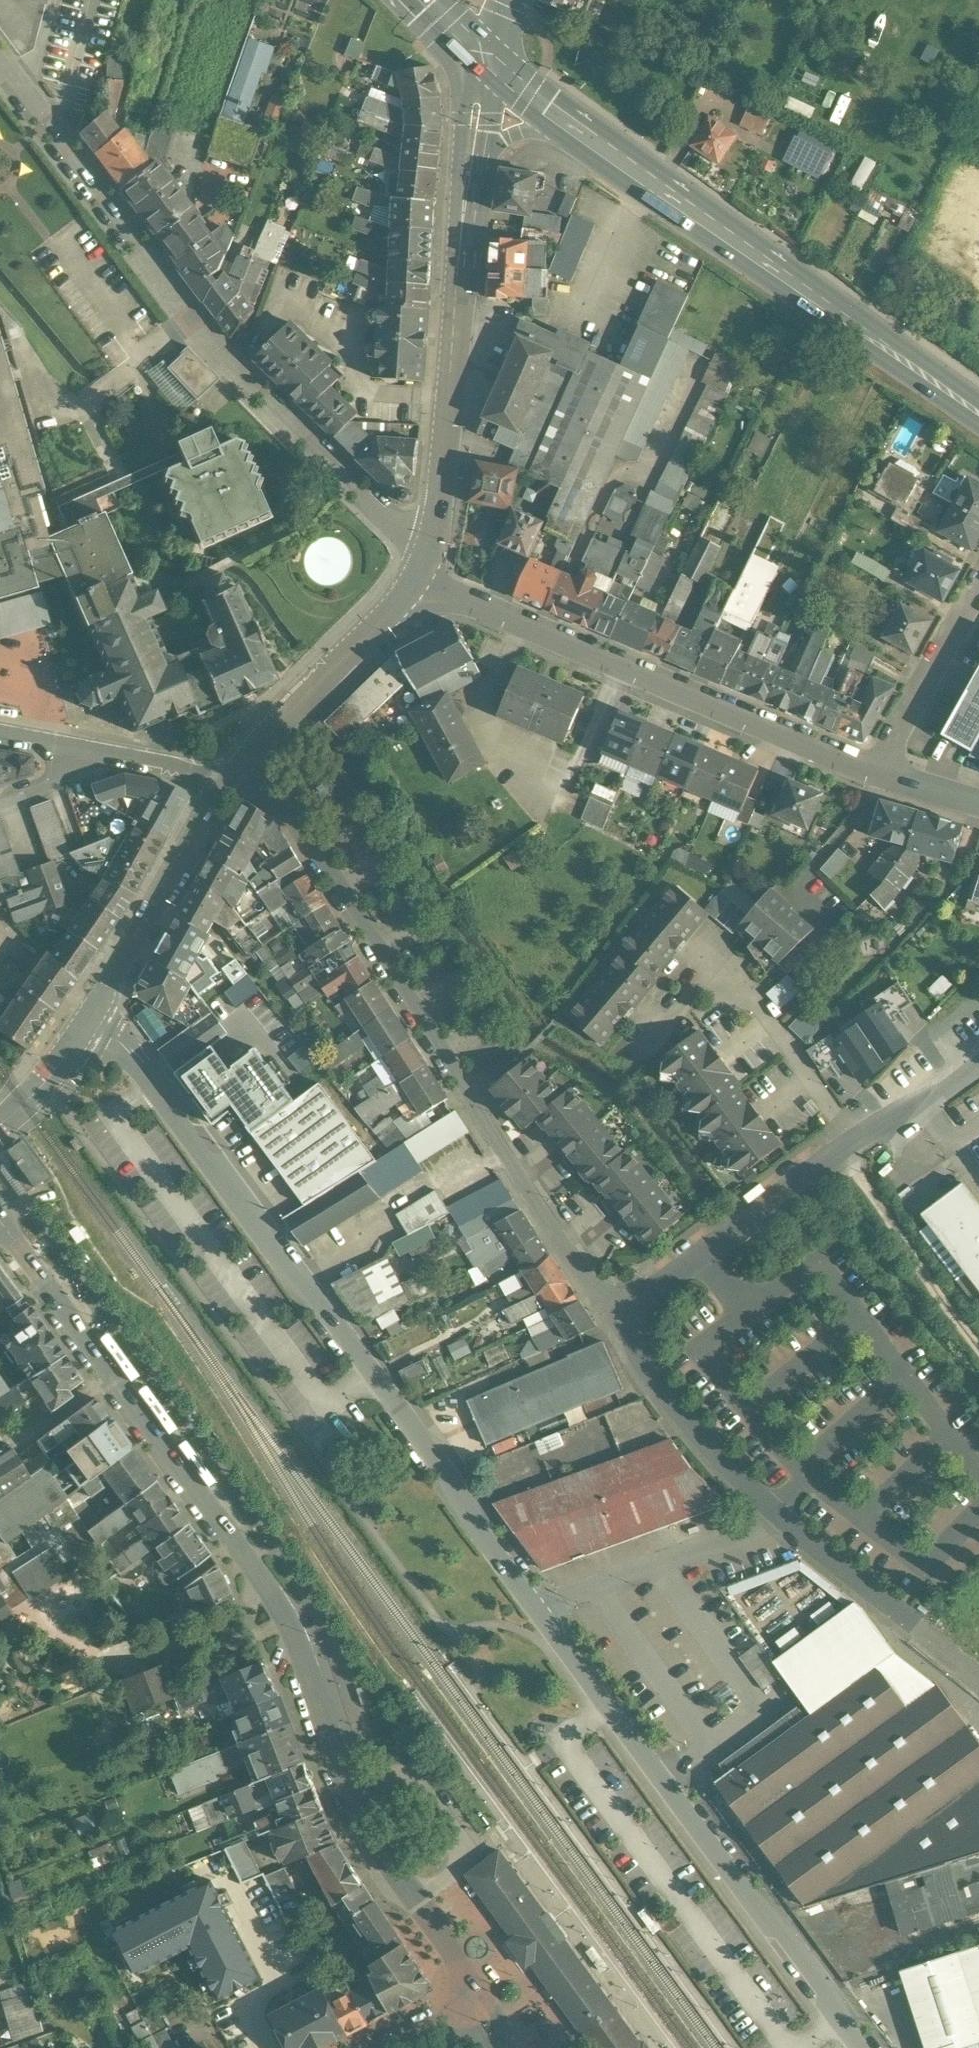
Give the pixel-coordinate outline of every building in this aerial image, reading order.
[(571,13),(576,0),(539,0),(571,13)] [(347,35),(340,53),(355,59),(362,42),(347,35)] [(249,43),(224,116),(232,119),(235,117),(240,101),(239,98),(250,66),(266,72),(273,51),(249,43)] [(108,57),(106,80),(122,84),(129,62),(108,57)] [(434,68),(399,75),(379,66),(374,78),(402,89),(405,101),(441,99),(434,68)] [(104,111),(79,134),(94,154),(119,131),(109,117),(113,112),(122,84),(106,80),(104,111)] [(441,99),(405,101),(406,113),(370,98),(365,110),(379,115),(379,116),(407,127),(443,131),(441,99)] [(759,134),(767,117),(745,107),(737,124),(759,134)] [(443,131),(407,127),(379,116),(379,115),(365,110),(361,121),(401,137),(405,138),(404,148),(440,152),(443,131)] [(133,140),(124,128),(119,131),(94,154),(121,190),(148,167),(145,156),(144,155),(154,119),(140,114),(133,140)] [(224,116),(220,115),(216,126),(229,131),(220,157),(250,168),(262,134),(244,128),(245,124),(232,119),(224,116)] [(174,124),(154,119),(144,155),(145,156),(148,167),(148,168),(155,162),(159,158),(165,159),(174,124)] [(738,137),(710,119),(706,127),(702,124),(694,137),(697,139),(693,146),(720,164),(738,137)] [(838,145),(803,127),(798,137),(833,154),(838,145)] [(798,137),(797,136),(784,160),(820,178),(833,154),(798,137)] [(440,152),(404,148),(403,158),(398,158),(375,149),(371,162),(393,170),(403,171),(403,170),(438,174),(440,152)] [(862,189),(875,161),(862,156),(849,184),(862,189)] [(192,211),(155,162),(148,168),(148,167),(121,190),(157,237),(192,211)] [(217,189),(220,164),(204,162),(201,187),(217,189)] [(438,174),(403,170),(403,171),(400,194),(393,193),(392,199),(434,203),(438,174)] [(546,177),(502,170),(495,210),(526,215),(531,216),(532,214),(537,182),(545,184),(546,177)] [(376,193),(359,187),(354,199),(371,206),(376,193)] [(392,199),(390,198),(376,193),(371,206),(389,208),(394,206),(393,228),(433,230),(434,203),(392,199)] [(578,198),(567,193),(559,214),(563,216),(569,219),(570,216),(578,198)] [(212,237),(192,211),(157,237),(206,302),(219,282),(216,275),(222,268),(231,245),(234,238),(225,227),(212,237)] [(562,218),(532,214),(531,216),(526,215),(523,228),(544,231),(560,233),(562,218)] [(374,222),(357,216),(353,228),(370,234),(374,222)] [(569,219),(563,216),(562,218),(560,233),(563,234),(558,245),(547,244),(546,271),(547,272),(571,280),(594,225),(570,216),(569,219)] [(240,292),(218,318),(231,336),(253,308),(263,285),(258,283),(264,268),(267,270),(285,230),(268,223),(260,241),(256,250),(256,254),(253,262),(252,262),(240,291),(240,292)] [(433,230),(393,228),(391,261),(431,263),(433,230)] [(560,233),(544,231),(542,243),(547,244),(558,245),(563,234),(560,233)] [(513,240),(492,239),(490,268),(526,269),(528,243),(513,242),(513,240)] [(542,243),(528,243),(526,269),(526,270),(546,271),(547,244),(542,243)] [(231,245),(222,268),(224,271),(229,268),(238,248),(231,245)] [(241,256),(231,280),(225,273),(219,282),(206,302),(218,318),(240,292),(240,291),(252,262),(241,256)] [(431,263),(391,261),(390,271),(362,261),(359,268),(363,270),(362,273),(390,283),(430,286),(431,263)] [(358,272),(344,266),(341,273),(355,279),(358,272)] [(526,269),(490,268),(488,298),(509,299),(509,297),(524,297),(525,287),(540,288),(547,272),(526,270),(526,269)] [(430,286),(390,283),(362,273),(358,272),(355,279),(353,283),(372,289),(368,299),(381,304),(388,306),(428,309),(430,286)] [(540,288),(525,287),(524,297),(547,298),(547,272),(540,288)] [(688,296),(659,283),(639,327),(668,340),(669,339),(688,296)] [(428,309),(388,306),(381,304),(375,378),(423,382),(428,309)] [(558,337),(523,321),(516,339),(519,340),(479,433),(517,451),(518,450),(537,459),(586,350),(587,351),(590,345),(561,331),(558,337)] [(333,364),(290,323),(278,335),(274,331),(263,342),(267,346),(255,359),(335,437),(336,437),(351,422),(358,415),(330,388),(339,379),(328,368),(333,364)] [(668,340),(639,327),(621,366),(651,379),(668,340)] [(651,379),(624,438),(642,447),(688,348),(669,339),(668,340),(651,379)] [(32,589),(35,588),(34,584),(62,576),(73,599),(128,574),(129,574),(102,513),(67,529),(57,507),(110,484),(106,474),(37,505),(34,495),(42,493),(0,345),(0,598),(32,589)] [(189,347),(168,367),(162,361),(146,372),(179,413),(196,400),(219,379),(189,347)] [(537,459),(530,475),(548,483),(562,489),(618,364),(587,351),(586,350),(537,459)] [(708,383),(655,492),(677,502),(739,373),(713,361),(704,381),(708,383)] [(621,366),(618,364),(562,489),(553,508),(549,516),(549,517),(550,521),(546,530),(575,544),(624,438),(651,379),(621,366)] [(336,437),(335,437),(359,460),(376,442),(369,439),(361,432),(351,422),(336,437)] [(351,422),(361,432),(366,427),(366,423),(363,423),(351,422)] [(392,424),(366,423),(366,427),(361,432),(369,439),(376,442),(379,438),(379,439),(391,439),(392,424)] [(233,440),(216,447),(207,429),(174,444),(179,453),(183,462),(166,470),(163,478),(171,482),(168,490),(176,493),(173,501),(181,504),(178,512),(188,516),(190,520),(188,521),(198,544),(267,513),(257,490),(255,491),(253,487),(258,476),(248,474),(252,465),(243,462),(247,454),(238,451),(242,442),(233,440)] [(755,431),(746,449),(762,457),(771,439),(755,431)] [(391,439),(379,439),(379,438),(376,442),(359,460),(401,501),(413,496),(419,441),(391,439)] [(537,459),(518,450),(517,451),(510,467),(520,469),(530,475),(537,459)] [(110,484),(57,507),(67,529),(102,513),(96,500),(163,471),(166,470),(183,462),(179,453),(110,484)] [(510,467),(477,461),(469,502),(512,511),(520,469),(510,467)] [(926,489),(883,465),(868,491),(898,507),(912,515),(912,514),(926,489)] [(794,472),(782,466),(775,480),(779,481),(775,489),(783,493),(794,472)] [(970,479),(955,505),(978,519),(978,484),(970,479)] [(619,521),(628,486),(610,482),(602,517),(619,521)] [(759,482),(748,505),(758,510),(769,487),(759,482)] [(562,489),(548,483),(539,502),(553,508),(562,489)] [(655,492),(653,491),(636,529),(637,530),(634,537),(639,539),(656,546),(677,502),(655,492)] [(738,510),(719,501),(702,537),(720,546),(738,510)] [(553,508),(539,502),(536,510),(549,516),(553,508)] [(955,505),(940,531),(972,549),(978,536),(978,519),(955,505)] [(932,526),(912,514),(912,515),(898,507),(891,519),(925,538),(932,526)] [(544,523),(515,509),(499,543),(529,557),(544,523)] [(773,542),(762,537),(736,590),(726,610),(754,623),(778,573),(764,566),(785,524),(772,518),(769,524),(776,528),(774,533),(777,534),(773,542)] [(769,524),(762,537),(773,542),(777,534),(774,533),(776,528),(769,524)] [(720,546),(702,537),(683,574),(696,581),(703,584),(722,547),(720,546)] [(627,552),(593,538),(574,580),(607,594),(612,583),(617,573),(627,552)] [(639,539),(632,554),(627,552),(617,573),(638,582),(652,553),(656,546),(639,539)] [(552,568),(532,560),(515,596),(546,609),(571,554),(560,549),(552,568)] [(937,551),(934,557),(926,553),(910,582),(943,601),(960,571),(948,564),(951,559),(937,551)] [(664,559),(652,553),(638,582),(637,586),(648,591),(664,559)] [(886,568),(862,554),(855,565),(880,579),(886,568)] [(250,621),(234,586),(227,589),(220,572),(199,582),(206,598),(200,601),(210,625),(207,627),(204,635),(209,646),(214,648),(198,655),(195,648),(172,658),(164,654),(147,617),(161,610),(153,592),(139,598),(128,574),(73,599),(85,627),(85,626),(105,670),(117,697),(133,732),(165,718),(167,722),(183,714),(182,711),(193,706),(197,715),(218,706),(219,706),(240,697),(255,691),(255,690),(277,680),(261,646),(262,645),(251,620),(250,621)] [(661,619),(646,651),(677,665),(693,632),(670,622),(672,618),(677,620),(696,581),(683,574),(661,619)] [(607,594),(574,580),(558,614),(592,628),(607,594)] [(622,588),(612,583),(607,594),(592,628),(612,637),(636,588),(624,583),(622,588)] [(736,590),(716,583),(713,590),(714,590),(704,609),(709,613),(723,617),(726,610),(736,590)] [(0,598),(0,631),(44,619),(38,597),(34,598),(32,589),(0,598)] [(661,619),(631,606),(615,638),(646,651),(661,619)] [(931,622),(903,606),(892,624),(887,621),(880,634),(885,636),(885,637),(914,653),(931,622)] [(693,632),(677,665),(696,673),(717,629),(723,617),(709,613),(701,628),(702,632),(695,629),(693,632)] [(398,653),(411,678),(427,707),(415,713),(451,779),(483,762),(447,696),(483,677),(474,660),(475,659),(456,622),(398,653)] [(820,623),(807,651),(819,656),(822,651),(832,630),(820,623)] [(743,642),(717,629),(696,673),(722,684),(738,652),(743,642)] [(759,631),(748,656),(763,662),(774,638),(759,631)] [(763,662),(748,695),(769,703),(784,670),(777,668),(788,644),(774,638),(763,662)] [(876,655),(857,644),(851,656),(871,668),(876,655)] [(784,670),(769,703),(794,714),(819,656),(807,651),(795,675),(784,670)] [(819,656),(794,714),(819,724),(833,691),(834,682),(823,678),(833,656),(822,651),(819,656)] [(748,656),(738,652),(722,684),(748,695),(763,662),(748,656)] [(344,741),(411,678),(398,653),(326,722),(344,741)] [(585,697),(518,668),(499,714),(566,742),(585,697)] [(850,669),(840,694),(833,691),(819,724),(839,732),(857,690),(864,675),(850,669)] [(942,734),(972,751),(977,743),(978,739),(978,669),(942,734)] [(117,697),(105,670),(89,677),(88,676),(86,677),(88,680),(81,683),(78,681),(77,682),(79,685),(76,693),(73,693),(73,695),(68,698),(72,706),(76,704),(79,706),(81,704),(89,707),(89,710),(91,710),(91,707),(98,704),(100,707),(102,706),(101,704),(117,697)] [(895,688),(875,679),(869,694),(857,690),(839,732),(864,743),(895,688)] [(648,723),(620,711),(604,747),(633,759),(648,723)] [(676,735),(648,723),(633,759),(661,771),(676,735)] [(703,747),(676,735),(661,771),(688,783),(703,747)] [(977,743),(972,751),(970,756),(978,758),(978,745),(977,743)] [(731,759),(703,747),(688,783),(716,794),(731,759)] [(0,752),(0,786),(31,775),(30,758),(30,757),(0,752)] [(759,770),(731,759),(716,794),(742,806),(744,806),(748,796),(759,770)] [(123,775),(92,785),(97,799),(105,804),(112,799),(123,795),(134,796),(135,792),(143,795),(147,797),(156,781),(123,775)] [(156,781),(147,797),(143,795),(141,799),(145,801),(134,821),(165,838),(188,797),(157,780),(156,781)] [(809,789),(790,781),(785,792),(778,789),(766,815),(786,824),(788,819),(808,828),(810,824),(822,795),(819,794),(821,790),(810,785),(809,789)] [(112,799),(105,804),(110,807),(134,821),(145,801),(141,799),(143,795),(135,792),(134,796),(123,795),(112,799)] [(822,795),(810,824),(827,832),(840,803),(822,795)] [(759,801),(748,796),(744,806),(742,806),(740,810),(741,810),(737,820),(749,825),(759,801)] [(613,806),(591,797),(586,808),(608,818),(613,806)] [(275,819),(245,799),(227,830),(258,849),(265,860),(267,862),(277,856),(267,834),(275,819)] [(50,800),(30,807),(49,862),(51,860),(69,854),(50,800)] [(920,812),(881,800),(871,836),(898,844),(910,847),(920,812)] [(123,842),(134,821),(110,807),(96,831),(108,838),(115,842),(117,838),(123,842)] [(608,818),(586,808),(582,819),(604,830),(608,818)] [(964,825),(920,812),(910,847),(908,850),(920,853),(953,863),(964,825)] [(18,873),(0,821),(0,880),(18,873)] [(165,838),(134,821),(123,842),(117,838),(115,842),(151,862),(165,838)] [(227,830),(212,856),(242,876),(245,872),(251,882),(259,874),(251,861),(258,849),(227,830)] [(115,842),(108,838),(70,853),(83,868),(115,886),(133,895),(151,862),(115,842)] [(898,844),(883,854),(870,872),(884,882),(908,850),(910,847),(898,844)] [(277,856),(267,862),(269,865),(280,880),(288,875),(303,866),(291,847),(277,856)] [(834,847),(818,870),(830,878),(845,854),(834,847)] [(908,850),(884,882),(871,895),(884,908),(897,893),(917,867),(920,853),(908,850)] [(242,876),(212,856),(197,882),(227,899),(234,908),(244,920),(250,927),(272,912),(259,893),(251,882),(245,872),(242,876)] [(49,862),(27,870),(32,886),(20,891),(20,890),(16,891),(16,892),(4,897),(13,922),(54,908),(67,904),(51,860),(49,862)] [(265,860),(261,864),(265,869),(269,865),(267,862),(265,860)] [(259,874),(251,882),(259,893),(280,880),(269,865),(259,874)] [(280,880),(259,893),(272,912),(272,913),(276,910),(290,901),(283,890),(294,884),(288,875),(280,880)] [(294,884),(283,890),(290,901),(302,920),(326,904),(308,875),(294,884)] [(227,899),(197,882),(174,922),(207,941),(210,935),(207,933),(214,921),(222,907),(229,913),(234,908),(227,899)] [(101,907),(100,907),(117,919),(125,907),(133,895),(115,886),(101,907)] [(629,957),(619,968),(615,965),(581,1004),(585,1008),(575,1019),(571,1016),(570,1017),(601,1044),(657,979),(654,977),(708,913),(707,911),(677,886),(676,887),(680,891),(670,902),(666,898),(632,938),(636,942),(627,953),(623,949),(621,951),(629,957)] [(0,887),(0,934),(13,922),(4,897),(0,887)] [(793,908),(770,890),(749,915),(740,925),(740,926),(741,926),(738,929),(749,946),(749,947),(757,960),(758,959),(767,973),(778,963),(778,964),(796,947),(814,930),(791,911),(793,908)] [(723,893),(707,911),(708,913),(716,919),(731,900),(723,893)] [(101,907),(89,899),(67,930),(96,950),(117,919),(100,907),(101,907)] [(731,900),(716,919),(733,934),(740,926),(740,925),(749,915),(731,900)] [(67,904),(54,908),(59,921),(70,913),(67,904)] [(326,904),(302,920),(317,944),(341,929),(326,904)] [(279,965),(271,955),(257,937),(249,945),(241,936),(235,929),(225,917),(229,913),(222,907),(214,921),(229,931),(250,955),(257,951),(271,971),(279,965)] [(54,908),(42,912),(49,929),(59,921),(54,908)] [(244,920),(234,908),(229,913),(225,917),(235,929),(244,920)] [(42,912),(31,916),(39,935),(49,929),(42,912)] [(244,920),(235,929),(241,936),(250,927),(244,920)] [(207,941),(174,922),(154,959),(186,977),(193,986),(202,998),(220,984),(210,970),(203,975),(194,973),(190,971),(207,941)] [(250,927),(241,936),(249,945),(257,937),(250,927)] [(317,944),(300,955),(302,958),(308,968),(309,968),(324,957),(349,942),(341,929),(317,944)] [(49,955),(49,956),(75,980),(96,950),(67,930),(49,955)] [(796,947),(778,964),(788,974),(814,949),(807,941),(799,949),(796,947)] [(349,942),(324,957),(334,972),(357,956),(349,942)] [(279,965),(281,968),(289,962),(298,956),(289,943),(271,955),(279,965)] [(37,966),(21,989),(53,1010),(69,987),(75,980),(49,956),(49,955),(46,952),(37,966)] [(328,976),(319,982),(327,995),(344,983),(352,996),(373,982),(357,956),(334,972),(328,976)] [(186,977),(154,959),(135,992),(135,994),(175,1017),(193,986),(186,977)] [(289,962),(281,968),(290,981),(298,975),(289,962)] [(322,965),(311,972),(317,980),(319,982),(328,976),(322,965)] [(220,984),(202,998),(211,1011),(227,1032),(269,1000),(242,966),(220,984)] [(298,975),(290,981),(298,992),(317,980),(311,972),(309,968),(308,968),(298,975)] [(801,989),(788,974),(767,993),(780,1009),(801,989)] [(375,985),(350,1002),(366,1026),(390,1009),(375,985)] [(0,1018),(0,1032),(26,1050),(53,1010),(21,989),(15,997),(0,1018)] [(15,997),(5,990),(0,998),(0,1018),(15,997)] [(344,1001),(335,1007),(341,1015),(350,1009),(344,1001)] [(855,1021),(858,1025),(883,1060),(907,1044),(879,1004),(855,1021)] [(366,1026),(317,1060),(327,1073),(368,1044),(364,1039),(371,1034),(382,1051),(407,1034),(390,1009),(366,1026)] [(211,1011),(159,1050),(176,1074),(213,1046),(229,1035),(227,1032),(211,1011)] [(814,1011),(791,1021),(798,1036),(820,1026),(814,1011)] [(886,1064),(883,1060),(858,1025),(835,1042),(862,1081),(886,1064)] [(699,1031),(661,1059),(664,1063),(663,1073),(680,1076),(679,1083),(686,1092),(694,1093),(691,1111),(701,1112),(703,1115),(703,1116),(738,1089),(739,1090),(742,1088),(699,1031)] [(409,1038),(384,1055),(399,1079),(400,1079),(426,1064),(409,1038)] [(195,1099),(214,1125),(238,1107),(245,1116),(241,1118),(252,1133),(296,1101),(256,1048),(233,1065),(236,1069),(232,1071),(213,1046),(176,1074),(192,1096),(198,1091),(201,1095),(195,1099)] [(528,1058),(492,1088),(507,1105),(503,1107),(512,1117),(515,1115),(526,1128),(539,1117),(539,1116),(561,1098),(560,1098),(528,1058)] [(365,1101),(355,1108),(367,1122),(410,1095),(412,1099),(398,1107),(403,1115),(409,1123),(427,1112),(448,1099),(426,1064),(400,1079),(399,1079),(393,1082),(371,1097),(365,1101)] [(387,1071),(364,1087),(365,1089),(371,1097),(393,1082),(387,1071)] [(296,1101),(252,1133),(305,1205),(359,1171),(377,1160),(319,1083),(296,1101)] [(371,1097),(365,1089),(359,1092),(365,1101),(371,1097)] [(571,1089),(560,1098),(561,1098),(539,1116),(539,1117),(542,1119),(539,1121),(546,1129),(548,1127),(562,1144),(561,1144),(569,1154),(570,1154),(584,1170),(582,1172),(588,1180),(590,1178),(593,1182),(596,1179),(596,1178),(620,1158),(620,1157),(624,1154),(571,1089)] [(738,1089),(703,1116),(703,1115),(700,1117),(703,1121),(701,1131),(719,1133),(718,1141),(725,1150),(732,1151),(730,1169),(740,1170),(743,1174),(781,1146),(739,1090),(738,1089)] [(419,1164),(469,1132),(456,1111),(434,1125),(409,1140),(405,1143),(419,1164)] [(409,1123),(403,1115),(394,1121),(409,1140),(434,1125),(427,1112),(409,1123)] [(409,1140),(394,1121),(376,1135),(390,1152),(405,1143),(409,1140)] [(46,1176),(20,1141),(7,1151),(12,1159),(15,1163),(33,1187),(46,1176)] [(377,1160),(359,1171),(380,1197),(423,1170),(419,1164),(405,1143),(390,1152),(377,1160)] [(682,1217),(627,1151),(624,1154),(620,1157),(620,1158),(596,1178),(596,1179),(598,1182),(596,1183),(602,1191),(604,1189),(618,1206),(618,1207),(626,1216),(640,1233),(638,1234),(645,1242),(647,1240),(650,1244),(682,1217)] [(33,1187),(15,1163),(11,1166),(9,1173),(16,1183),(24,1193),(33,1187)] [(305,1205),(283,1218),(303,1245),(380,1197),(359,1171),(305,1205)] [(501,1179),(447,1208),(468,1239),(480,1233),(494,1226),(522,1211),(501,1179)] [(964,1183),(923,1214),(978,1289),(978,1203),(964,1183)] [(436,1190),(397,1215),(409,1235),(450,1213),(447,1208),(436,1190)] [(522,1211),(494,1226),(509,1249),(537,1235),(522,1211)] [(85,1238),(77,1226),(68,1232),(76,1244),(85,1238)] [(496,1256),(480,1233),(468,1239),(483,1263),(496,1256)] [(537,1235),(509,1249),(514,1256),(524,1272),(553,1258),(537,1235)] [(427,1238),(408,1248),(412,1256),(431,1247),(427,1238)] [(509,1249),(496,1256),(501,1264),(514,1256),(509,1249)] [(483,1263),(478,1265),(485,1275),(501,1264),(496,1256),(483,1263)] [(386,1257),(335,1288),(362,1325),(409,1301),(400,1285),(386,1257)] [(553,1258),(524,1272),(526,1275),(520,1278),(525,1285),(506,1295),(513,1307),(524,1302),(539,1295),(567,1281),(553,1258)] [(0,1268),(0,1295),(5,1302),(8,1306),(21,1296),(0,1268)] [(429,1270),(400,1285),(409,1301),(438,1286),(429,1270)] [(526,1275),(524,1272),(501,1284),(506,1295),(525,1285),(520,1278),(526,1275)] [(567,1281),(539,1295),(546,1305),(553,1317),(582,1304),(567,1281)] [(539,1295),(524,1302),(530,1313),(546,1305),(539,1295)] [(11,1318),(28,1306),(21,1296),(8,1306),(4,1309),(11,1318)] [(513,1307),(512,1307),(519,1318),(523,1316),(530,1313),(524,1302),(513,1307)] [(582,1304),(553,1317),(560,1328),(568,1340),(597,1327),(582,1304)] [(546,1305),(530,1313),(523,1316),(529,1329),(553,1317),(546,1305)] [(0,1339),(0,1341),(28,1377),(64,1355),(28,1306),(11,1318),(17,1327),(0,1339)] [(519,1318),(512,1307),(505,1311),(512,1322),(519,1318)] [(529,1329),(534,1341),(545,1335),(560,1328),(553,1317),(529,1329)] [(545,1335),(553,1347),(568,1340),(560,1328),(545,1335)] [(553,1347),(545,1335),(534,1341),(542,1351),(553,1347)] [(534,1341),(530,1343),(526,1350),(530,1356),(542,1351),(534,1341)] [(603,1341),(587,1349),(607,1395),(608,1397),(624,1390),(603,1341)] [(571,1358),(468,1401),(486,1445),(607,1395),(587,1349),(570,1356),(571,1358)] [(28,1377),(27,1378),(38,1394),(41,1397),(36,1400),(44,1412),(48,1409),(50,1411),(71,1395),(68,1390),(81,1380),(72,1367),(64,1355),(28,1377)] [(423,1360),(400,1371),(407,1385),(430,1374),(423,1360)] [(27,1378),(14,1386),(24,1402),(38,1394),(27,1378)] [(0,1395),(0,1417),(24,1402),(14,1386),(5,1391),(0,1395)] [(95,1398),(65,1420),(73,1431),(79,1439),(109,1417),(95,1398)] [(595,1412),(599,1425),(612,1422),(613,1426),(651,1416),(647,1399),(595,1412)] [(79,1439),(64,1450),(68,1456),(75,1451),(93,1475),(99,1471),(131,1448),(109,1417),(79,1439)] [(65,1420),(46,1433),(54,1445),(73,1431),(65,1420)] [(583,1422),(532,1439),(537,1454),(588,1436),(583,1422)] [(54,1445),(46,1433),(36,1441),(44,1452),(54,1445)] [(515,1533),(692,1469),(674,1443),(495,1505),(515,1533)] [(0,1449),(0,1461),(15,1486),(29,1476),(22,1465),(9,1444),(0,1449)] [(131,1448),(99,1471),(104,1477),(123,1504),(155,1480),(131,1448)] [(37,1470),(30,1459),(22,1465),(29,1476),(37,1470)] [(0,1461),(0,1491),(3,1495),(15,1486),(0,1461)] [(3,1542),(65,1496),(66,1496),(43,1466),(37,1470),(29,1476),(15,1486),(3,1495),(0,1497),(0,1537),(3,1542)] [(515,1533),(541,1567),(724,1502),(692,1469),(515,1533)] [(93,1475),(81,1484),(90,1496),(102,1487),(99,1481),(104,1477),(99,1471),(93,1475)] [(186,1523),(155,1480),(123,1504),(133,1517),(138,1525),(131,1531),(135,1535),(139,1532),(143,1538),(151,1549),(186,1523)] [(66,1496),(65,1496),(75,1512),(85,1504),(92,1499),(90,1496),(81,1484),(66,1496)] [(95,1542),(87,1531),(75,1512),(65,1496),(3,1542),(0,1537),(0,1579),(7,1590),(1,1594),(11,1609),(30,1597),(30,1598),(32,1597),(31,1595),(64,1574),(65,1575),(67,1574),(60,1564),(95,1542)] [(98,1522),(85,1504),(75,1512),(87,1531),(98,1522)] [(98,1522),(87,1531),(95,1542),(96,1544),(133,1517),(123,1504),(98,1522)] [(151,1549),(118,1573),(121,1578),(133,1580),(140,1575),(142,1562),(152,1555),(156,1561),(153,1563),(152,1569),(156,1569),(158,1573),(158,1577),(163,1584),(168,1585),(177,1578),(202,1560),(209,1555),(186,1523),(151,1549)] [(143,1538),(118,1556),(109,1561),(117,1573),(118,1573),(151,1549),(143,1538)] [(202,1560),(177,1578),(184,1587),(209,1569),(202,1560)] [(184,1587),(183,1588),(189,1601),(179,1605),(183,1615),(231,1596),(216,1564),(209,1569),(184,1587)] [(855,1602),(775,1661),(813,1712),(877,1666),(907,1706),(936,1684),(895,1653),(862,1608),(855,1602)] [(263,1662),(225,1677),(229,1689),(239,1712),(279,1696),(263,1662)] [(164,1663),(119,1681),(133,1715),(176,1698),(178,1697),(177,1696),(164,1663)] [(806,1717),(799,1707),(779,1721),(787,1731),(716,1783),(807,1906),(889,1881),(890,1880),(978,1852),(978,1741),(937,1684),(936,1684),(907,1706),(877,1666),(813,1712),(806,1717)] [(225,1677),(177,1696),(178,1697),(176,1698),(180,1710),(225,1692),(224,1691),(229,1689),(225,1677)] [(239,1712),(235,1713),(246,1740),(289,1723),(279,1696),(239,1712)] [(289,1723),(246,1740),(252,1756),(262,1780),(268,1777),(305,1763),(289,1723)] [(246,1740),(172,1770),(181,1793),(218,1779),(215,1772),(236,1764),(240,1757),(247,1755),(252,1756),(246,1740)] [(305,1763),(268,1777),(274,1791),(277,1800),(314,1786),(305,1763)] [(262,1780),(249,1785),(253,1796),(258,1798),(274,1791),(268,1777),(262,1780)] [(249,1785),(204,1803),(213,1826),(250,1811),(257,1808),(253,1796),(249,1785)] [(257,1808),(250,1811),(256,1827),(259,1835),(273,1830),(324,1809),(314,1786),(277,1800),(257,1808)] [(324,1809),(273,1830),(280,1846),(275,1848),(276,1849),(280,1847),(287,1864),(309,1855),(337,1844),(324,1809)] [(256,1827),(222,1840),(226,1849),(246,1841),(259,1835),(256,1827)] [(262,1874),(246,1841),(227,1848),(243,1881),(262,1874)] [(375,1901),(337,1844),(309,1855),(335,1905),(347,1899),(357,1914),(376,1901),(375,1901)] [(243,1881),(227,1848),(226,1849),(171,1871),(188,1904),(198,1924),(226,1911),(246,1949),(273,1936),(292,1926),(280,1903),(279,1903),(265,1876),(265,1875),(264,1873),(262,1874),(243,1881)] [(548,1913),(546,1914),(500,1850),(467,1875),(513,1938),(509,1941),(518,1954),(527,1966),(531,1963),(594,2047),(649,2047),(645,2042),(641,2044),(564,1939),(566,1938),(548,1913)] [(890,1880),(889,1881),(908,1934),(978,1912),(978,1852),(890,1880)] [(265,1875),(265,1876),(279,1903),(280,1903),(299,1894),(285,1867),(265,1875)] [(188,1904),(171,1871),(153,1877),(172,1913),(188,1904)] [(160,1919),(172,1913),(153,1877),(140,1883),(160,1919)] [(347,1899),(335,1905),(344,1923),(358,1916),(357,1914),(347,1899)] [(430,1982),(376,1900),(375,1901),(376,1901),(357,1914),(358,1916),(361,1920),(364,1926),(375,1943),(383,1955),(375,1960),(376,1961),(377,1961),(382,1969),(371,1974),(391,2012),(393,2011),(393,2010),(411,2001),(426,1994),(426,1993),(430,1982)] [(92,1902),(77,1908),(82,1919),(97,1913),(92,1902)] [(358,1916),(344,1923),(348,1929),(358,1924),(357,1922),(361,1920),(358,1916)] [(304,1948),(292,1926),(273,1936),(295,1978),(313,1968),(312,1965),(312,1964),(304,1948)] [(364,1926),(357,1930),(368,1947),(375,1943),(364,1926)] [(383,1955),(375,1943),(368,1947),(375,1960),(383,1955)] [(902,1970),(927,2047),(964,2047),(978,2043),(978,1945),(902,1970)] [(323,1973),(317,1962),(312,1964),(312,1965),(313,1968),(317,1976),(323,1973)] [(371,1974),(370,1971),(359,1977),(364,1986),(353,1991),(369,2023),(391,2012),(371,1974)] [(348,1983),(337,1989),(335,1985),(325,1990),(348,2034),(369,2023),(353,1991),(348,1983)] [(294,1997),(280,2004),(282,2009),(270,2015),(288,2047),(321,2047),(348,2034),(325,1990),(323,1987),(296,2001),(294,1997)] [(33,1993),(5,2001),(17,2041),(44,2031),(33,1993)] [(148,2024),(147,2024),(153,2035),(153,2036),(166,2030),(171,2027),(164,2015),(148,2024)] [(146,2020),(133,2027),(140,2042),(153,2035),(147,2024),(148,2024),(146,2020)] [(166,2030),(153,2036),(159,2047),(175,2047),(166,2030)] [(153,2035),(140,2042),(144,2047),(159,2047),(153,2036),(153,2035)]
